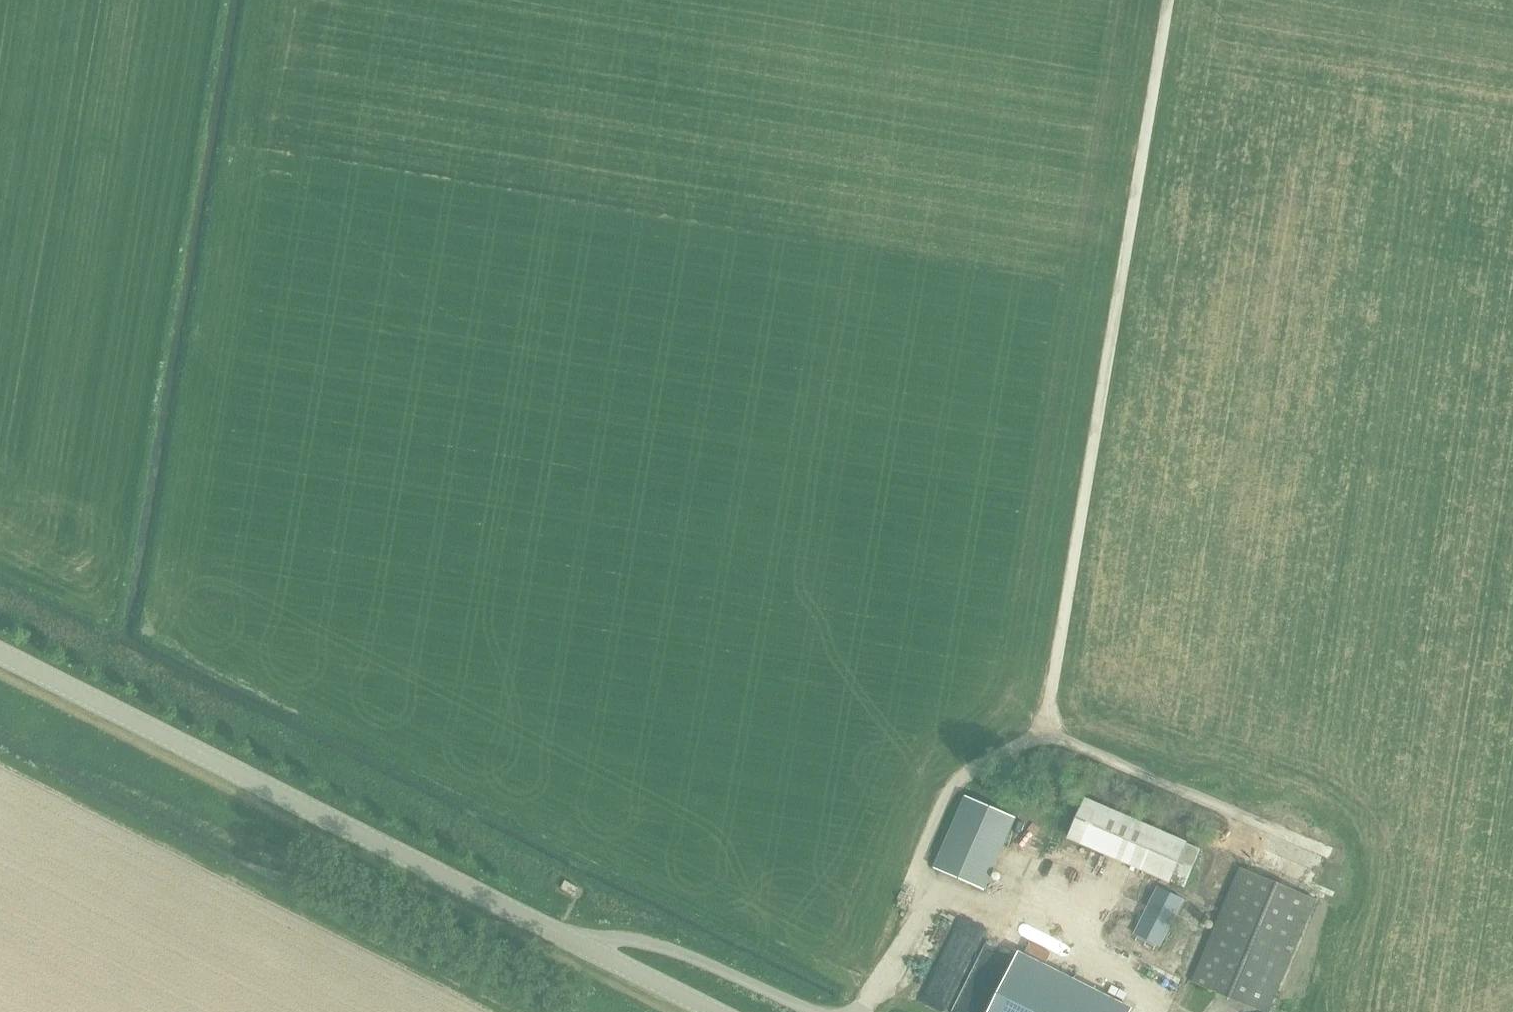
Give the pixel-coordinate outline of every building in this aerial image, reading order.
[(985,890),(1016,818),(966,797),(935,868),(985,890)] [(1069,836),(1185,887),(1201,850),(1085,800),(1069,836)] [(1315,899),(1241,868),(1192,983),(1263,1011),(1268,1011),(1315,899)] [(1022,953),(992,1011),(1127,1011),(1130,1007),(1022,953)]
